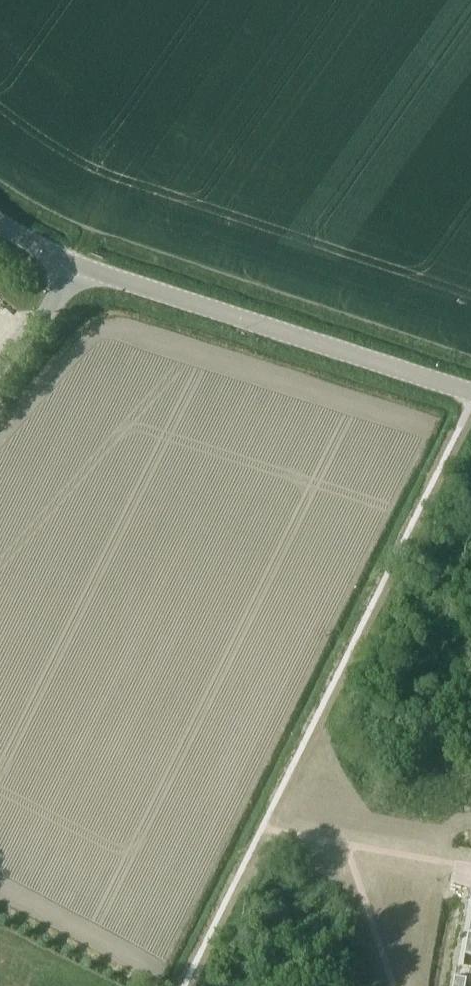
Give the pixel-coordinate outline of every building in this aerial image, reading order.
[(467,979),(455,977),(453,985),(466,985),(467,979)]
